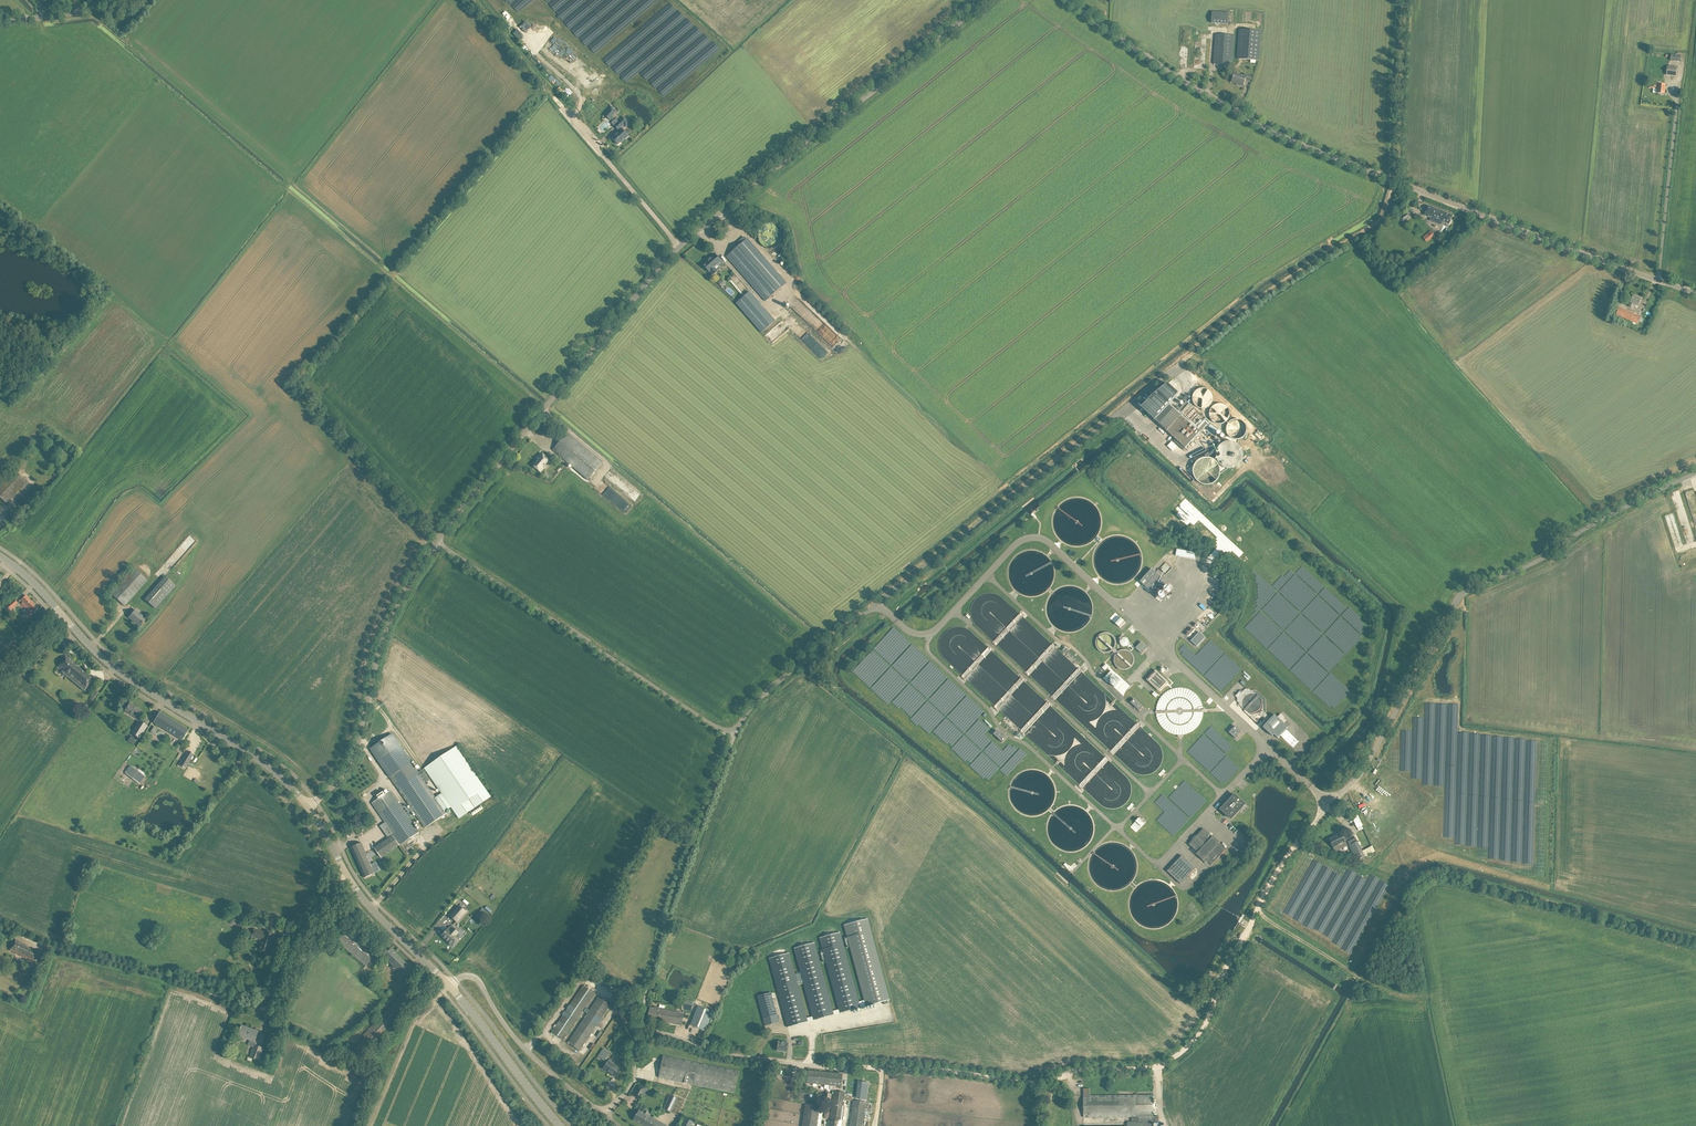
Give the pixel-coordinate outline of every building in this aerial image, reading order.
[(571,74),(602,34),(606,38),(572,82),(584,91),(631,32),(638,37),(591,98),(603,108),(632,71),(635,74),(637,70),(640,72),(645,66),(642,63),(660,40),(648,31),(650,27),(630,11),(610,36),(606,33),(632,0),(582,0),(576,8),(568,2),(561,11),(566,16),(540,50),(571,74)] [(1211,23),(1228,24),(1229,12),(1212,11),(1211,23)] [(681,38),(672,32),(629,88),(650,103),(702,34),(691,25),(681,38)] [(521,26),(513,35),(520,41),(523,37),(522,36),(526,31),(521,26)] [(1237,59),(1259,61),(1262,31),(1239,29),(1237,59)] [(1213,64),(1232,65),(1234,35),(1216,34),(1213,64)] [(1677,52),(1677,55),(1671,54),(1670,60),(1680,62),(1681,55),(1681,53),(1677,52)] [(1666,75),(1671,75),(1676,76),(1677,67),(1667,66),(1666,75)] [(1235,73),(1232,82),(1243,86),(1246,80),(1250,81),(1252,77),(1245,74),(1244,77),(1235,73)] [(1653,92),(1657,93),(1664,94),(1666,85),(1666,84),(1649,83),(1649,87),(1653,88),(1653,92)] [(605,115),(609,119),(616,111),(611,107),(605,115)] [(624,118),(614,126),(618,130),(619,129),(620,130),(611,137),(618,145),(621,142),(622,142),(628,136),(622,130),(626,127),(630,124),(624,118)] [(1424,215),(1429,217),(1443,223),(1443,222),(1450,224),(1453,216),(1428,205),(1424,215)] [(1398,218),(1403,224),(1406,221),(1402,215),(1398,218)] [(1423,237),(1427,242),(1435,235),(1431,230),(1423,237)] [(727,256),(730,261),(765,301),(786,283),(747,238),(727,256)] [(1411,260),(1416,267),(1427,258),(1421,251),(1411,260)] [(710,258),(703,265),(709,272),(710,271),(713,275),(717,271),(714,267),(721,262),(714,254),(710,257),(710,258)] [(775,321),(750,291),(736,303),(761,333),(775,321)] [(1633,295),(1628,307),(1632,308),(1634,304),(1638,306),(1641,299),(1633,295)] [(1616,315),(1633,322),(1638,324),(1641,317),(1619,307),(1616,315)] [(776,329),(766,335),(771,342),(781,336),(776,329)] [(1151,396),(1141,408),(1175,439),(1174,440),(1184,450),(1209,422),(1187,401),(1178,411),(1169,404),(1179,393),(1168,384),(1151,396)] [(1212,396),(1204,387),(1192,397),(1200,407),(1212,396)] [(1212,405),(1212,419),(1226,419),(1226,405),(1212,405)] [(1230,436),(1245,435),(1244,420),(1229,421),(1230,436)] [(567,433),(553,450),(588,479),(602,463),(567,433)] [(1227,442),(1225,442),(1223,443),(1222,444),(1221,445),(1219,446),(1218,447),(1218,449),(1217,450),(1216,452),(1216,454),(1216,456),(1216,457),(1217,459),(1217,461),(1218,462),(1219,463),(1220,465),(1222,466),(1223,467),(1225,468),(1226,468),(1228,468),(1230,469),(1231,469),(1233,468),(1235,468),(1236,467),(1238,466),(1239,465),(1240,464),(1241,462),(1242,461),(1243,459),(1243,458),(1244,456),(1244,454),(1243,452),(1243,451),(1242,449),(1242,448),(1241,446),(1239,445),(1238,444),(1237,443),(1235,442),(1233,442),(1232,441),(1230,441),(1228,441),(1227,442)] [(539,458),(533,466),(541,472),(544,468),(543,467),(549,460),(541,453),(538,457),(539,458)] [(7,504),(27,483),(13,468),(0,482),(0,498),(7,504)] [(603,494),(606,492),(608,490),(605,486),(599,490),(603,494)] [(1166,558),(1175,566),(1185,555),(1177,547),(1166,558)] [(1161,570),(1167,575),(1173,569),(1167,563),(1161,570)] [(133,567),(114,589),(110,593),(124,606),(147,580),(133,567)] [(1140,581),(1152,592),(1164,579),(1152,569),(1140,581)] [(175,586),(165,576),(144,599),(155,609),(175,586)] [(24,614),(25,614),(28,617),(33,613),(38,608),(26,595),(20,600),(22,602),(21,603),(27,611),(24,614)] [(6,606),(9,610),(18,603),(14,599),(6,606)] [(129,617),(139,627),(146,619),(135,610),(129,617)] [(1120,628),(1126,622),(1115,612),(1110,618),(1120,628)] [(1191,641),(1197,646),(1205,637),(1199,632),(1191,641)] [(1141,642),(1136,648),(1142,654),(1148,647),(1141,642)] [(59,666),(86,688),(93,679),(67,657),(59,666)] [(1169,681),(1155,669),(1146,678),(1159,691),(1169,681)] [(1113,673),(1111,671),(1104,678),(1107,680),(1113,673)] [(1118,683),(1113,677),(1109,682),(1114,687),(1118,683)] [(1241,690),(1233,697),(1253,717),(1266,705),(1249,686),(1243,692),(1241,690)] [(97,690),(92,700),(95,702),(101,693),(97,690)] [(1134,699),(1131,702),(1140,711),(1143,707),(1134,699)] [(130,703),(127,708),(126,710),(137,717),(141,710),(141,711),(134,707),(135,706),(130,703)] [(154,722),(175,735),(182,739),(188,730),(160,712),(154,722)] [(1275,715),(1267,723),(1263,727),(1273,736),(1274,734),(1278,738),(1280,736),(1293,748),(1299,741),(1286,729),(1288,727),(1284,723),(1286,720),(1280,714),(1278,717),(1275,715)] [(131,733),(139,738),(147,726),(139,720),(131,733)] [(1229,732),(1236,738),(1242,732),(1235,726),(1229,732)] [(997,730),(993,734),(1002,742),(1006,738),(997,730)] [(418,773),(411,762),(412,762),(393,734),(370,749),(389,777),(390,777),(399,789),(410,806),(404,811),(391,791),(372,804),(384,821),(385,822),(380,826),(388,837),(393,834),(400,844),(419,832),(407,815),(413,810),(425,827),(446,813),(445,812),(451,807),(458,818),(459,819),(491,797),(457,747),(425,768),(418,773)] [(128,741),(133,744),(137,739),(131,735),(128,741)] [(188,751),(180,764),(186,767),(194,754),(188,751)] [(143,775),(132,767),(126,774),(138,783),(143,775)] [(1221,809),(1231,819),(1245,804),(1235,795),(1221,809)] [(1358,814),(1353,817),(1356,824),(1361,822),(1358,814)] [(1130,827),(1136,832),(1146,822),(1140,817),(1130,827)] [(1212,837),(1203,828),(1189,844),(1198,852),(1196,854),(1203,860),(1205,859),(1211,865),(1226,849),(1219,843),(1220,842),(1213,836),(1212,837)] [(1330,839),(1334,848),(1346,842),(1344,838),(1341,833),(1335,836),(1335,837),(1330,839)] [(375,849),(381,858),(399,845),(393,836),(375,849)] [(1353,853),(1357,860),(1365,856),(1362,851),(1358,841),(1349,845),(1353,853)] [(351,847),(365,878),(375,873),(362,843),(351,847)] [(1369,847),(1362,851),(1365,856),(1372,853),(1369,847)] [(1167,871),(1181,884),(1196,868),(1182,855),(1167,871)] [(467,905),(470,900),(466,897),(462,901),(467,905)] [(459,906),(450,916),(457,922),(466,912),(459,906)] [(483,919),(488,913),(483,908),(477,914),(483,919)] [(868,919),(844,925),(864,1000),(859,1002),(860,1008),(889,1000),(868,919)] [(448,929),(442,936),(452,946),(459,938),(455,935),(458,932),(453,928),(453,929),(451,927),(449,929),(448,929)] [(338,941),(366,966),(378,953),(349,928),(338,941)] [(259,950),(264,952),(269,954),(276,934),(266,930),(265,932),(255,929),(252,936),(262,940),(259,950)] [(840,932),(819,938),(839,1009),(840,1013),(860,1008),(859,1002),(840,932)] [(32,961),(37,952),(27,947),(28,946),(16,939),(10,950),(32,961)] [(814,942),(794,948),(812,1016),(814,1020),(834,1015),(833,1011),(814,942)] [(391,948),(387,952),(383,956),(405,977),(412,969),(391,948)] [(769,958),(777,990),(788,1027),(808,1022),(807,1018),(789,953),(769,958)] [(33,980),(37,972),(33,970),(29,978),(33,980)] [(552,1032),(564,1040),(595,993),(584,985),(552,1032)] [(568,1042),(579,1050),(611,1004),(599,996),(568,1042)] [(698,1006),(691,1025),(705,1031),(713,1012),(698,1006)] [(648,1019),(681,1025),(683,1014),(650,1007),(648,1019)] [(775,1009),(761,1013),(764,1024),(765,1026),(779,1022),(775,1009)] [(238,1035),(255,1041),(258,1032),(242,1026),(241,1027),(238,1035)] [(778,1042),(778,1045),(777,1050),(787,1052),(788,1043),(778,1042)] [(250,1058),(258,1060),(263,1048),(255,1045),(250,1058)] [(600,1053),(606,1057),(610,1052),(603,1048),(600,1053)] [(663,1055),(659,1077),(680,1082),(693,1085),(718,1090),(734,1093),(737,1082),(739,1071),(663,1055)] [(603,1069),(604,1068),(610,1072),(609,1073),(615,1077),(620,1069),(608,1061),(603,1069)] [(807,1083),(826,1085),(826,1087),(829,1088),(829,1085),(841,1086),(842,1074),(808,1071),(807,1083)] [(867,1093),(868,1082),(858,1081),(857,1091),(867,1093)] [(638,1085),(634,1094),(641,1098),(644,1092),(643,1088),(647,1087),(646,1083),(638,1085)] [(1153,1095),(1090,1096),(1090,1088),(1084,1088),(1084,1095),(1084,1117),(1132,1117),(1132,1122),(1127,1122),(1127,1125),(1153,1125),(1153,1123),(1159,1123),(1159,1116),(1153,1116),(1153,1109),(1157,1109),(1157,1104),(1153,1104),(1153,1095)] [(827,1125),(838,1125),(838,1122),(841,1122),(844,1100),(852,1101),(852,1096),(845,1095),(845,1093),(834,1091),(833,1097),(830,1120),(828,1120),(827,1125)] [(824,1093),(823,1098),(823,1102),(824,1102),(824,1104),(829,1105),(830,1103),(831,1094),(824,1093)] [(663,1109),(672,1113),(678,1099),(670,1095),(663,1109)] [(850,1125),(863,1125),(866,1102),(853,1100),(850,1125)] [(802,1125),(817,1125),(818,1118),(820,1110),(820,1104),(816,1104),(816,1106),(805,1104),(804,1110),(802,1125)] [(644,1125),(667,1125),(639,1110),(633,1120),(644,1125)]
